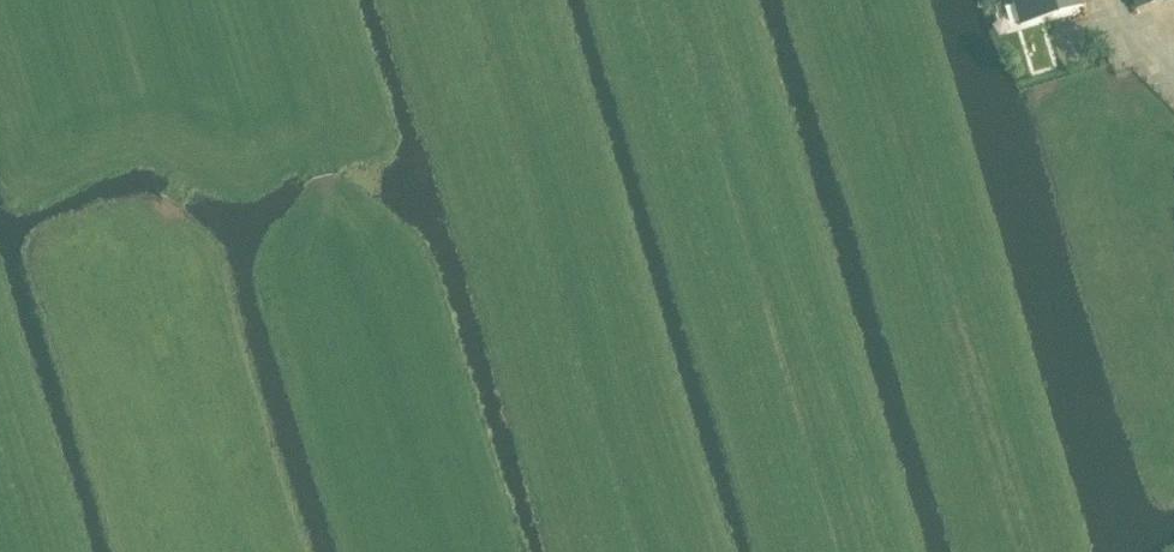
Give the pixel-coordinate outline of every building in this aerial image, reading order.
[(1020,29),(1077,12),(1073,0),(1012,0),(1020,29)] [(1136,9),(1166,0),(1134,0),(1136,9)]
